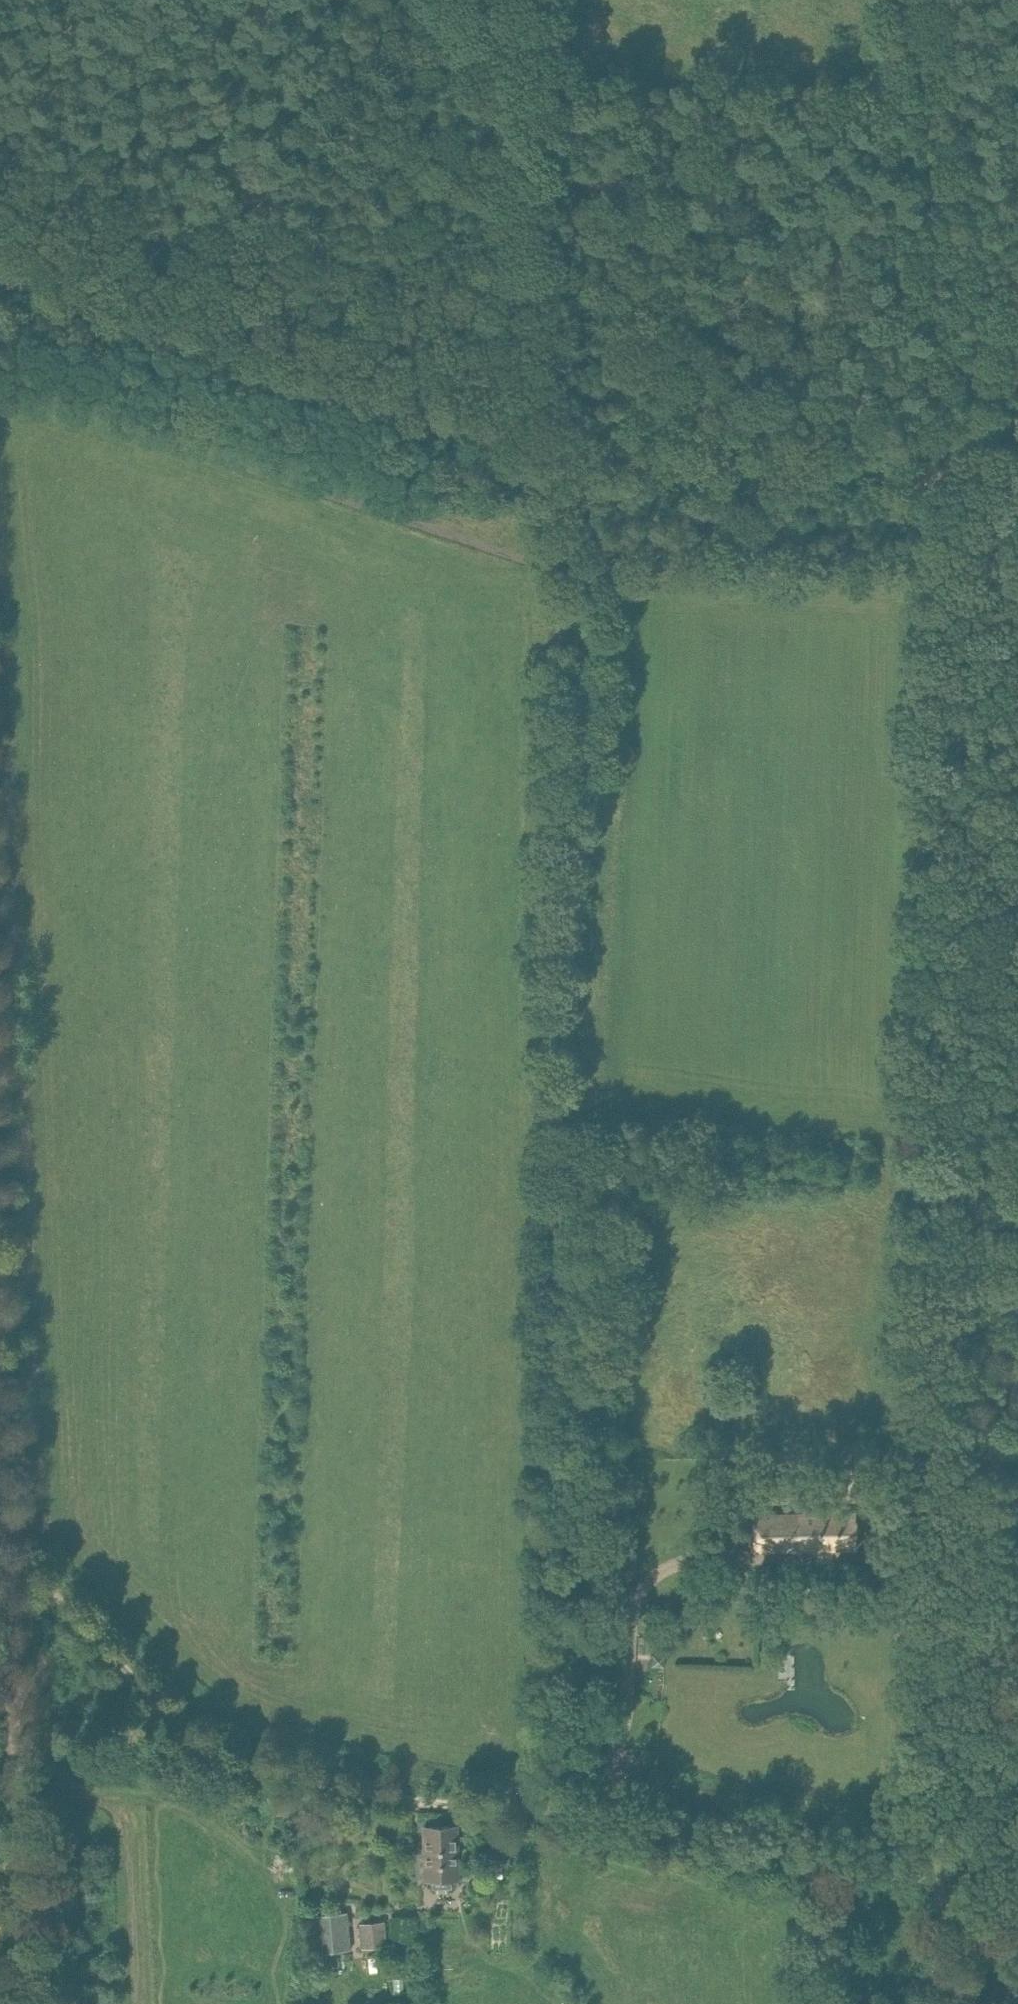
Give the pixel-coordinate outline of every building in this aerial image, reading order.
[(855,1512),(754,1514),(755,1550),(856,1548),(855,1512)] [(457,1826),(424,1826),(425,1879),(433,1879),(434,1888),(452,1887),(452,1879),(459,1879),(457,1826)] [(318,1952),(351,1948),(349,1912),(314,1914),(318,1952)] [(358,1922),(362,1949),(387,1945),(383,1918),(358,1922)]
